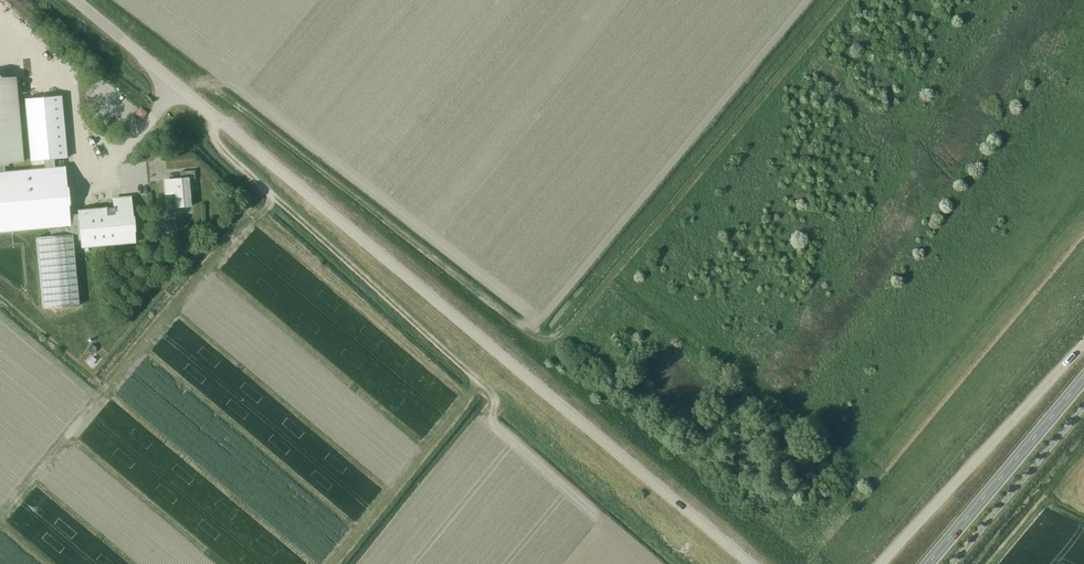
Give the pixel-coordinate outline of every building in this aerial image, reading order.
[(22,161),(14,76),(0,77),(0,163),(22,161)] [(50,236),(36,237),(43,308),(79,305),(72,234),(80,234),(81,247),(135,242),(131,197),(113,198),(113,207),(78,210),(78,214),(69,214),(65,166),(54,167),(54,159),(67,157),(61,95),(25,98),(31,161),(44,160),(44,169),(0,172),(0,231),(50,227),(50,236)] [(195,179),(194,170),(180,171),(180,178),(169,179),(169,184),(165,185),(166,194),(175,193),(177,207),(190,206),(188,179),(195,179)] [(155,232),(172,230),(171,219),(154,221),(155,232)]
